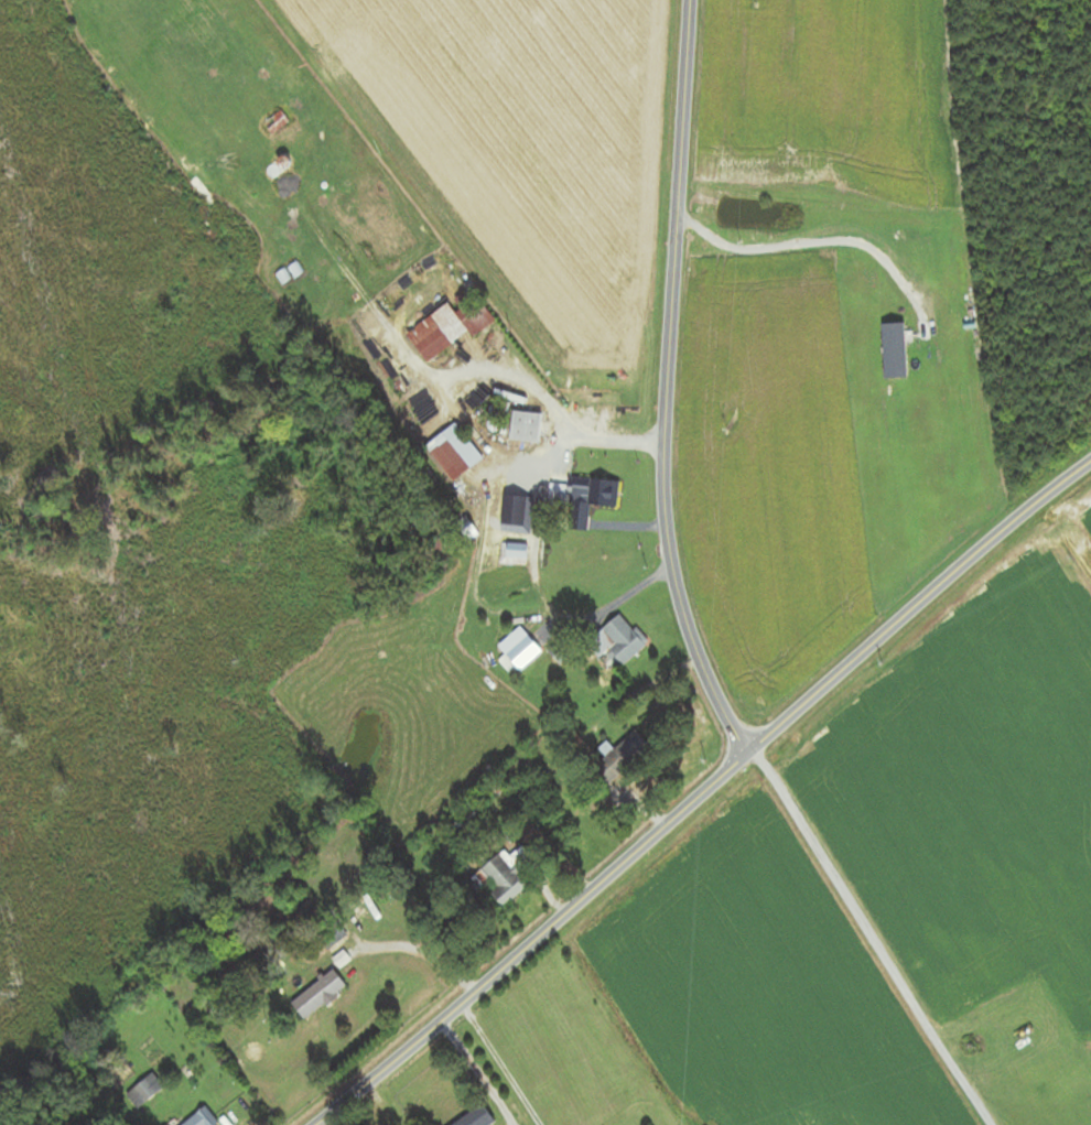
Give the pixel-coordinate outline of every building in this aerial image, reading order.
[(261,124),(270,136),(289,121),(280,109),(261,124)] [(430,365),(407,335),(449,303),(458,315),(464,311),(455,299),(471,288),(497,321),(475,337),(469,329),(454,342),(456,344),(430,365)] [(539,442),(511,439),(515,412),(542,415),(539,442)] [(455,482),(428,446),(456,424),(484,458),(455,482)] [(547,505),(568,506),(567,530),(587,531),(589,506),(614,507),(616,481),(569,478),(569,484),(549,483),(547,505)] [(504,521),(525,523),(527,498),(506,496),(504,521)] [(526,544),(499,544),(499,564),(526,564),(526,544)] [(614,670),(645,648),(623,616),(592,638),(614,670)] [(503,655),(518,671),(540,651),(526,635),(503,655)] [(649,747),(633,730),(590,770),(606,787),(649,747)] [(528,888),(518,873),(533,863),(522,846),(508,856),(505,851),(468,876),(478,891),(487,885),(501,906),(528,888)] [(344,985),(329,969),(291,1007),(307,1022),(344,985)] [(145,1079),(132,1094),(143,1104),(160,1084),(155,1080),(151,1085),(145,1079)] [(482,1104),(450,1124),(492,1124),(495,1123),(482,1104)]
